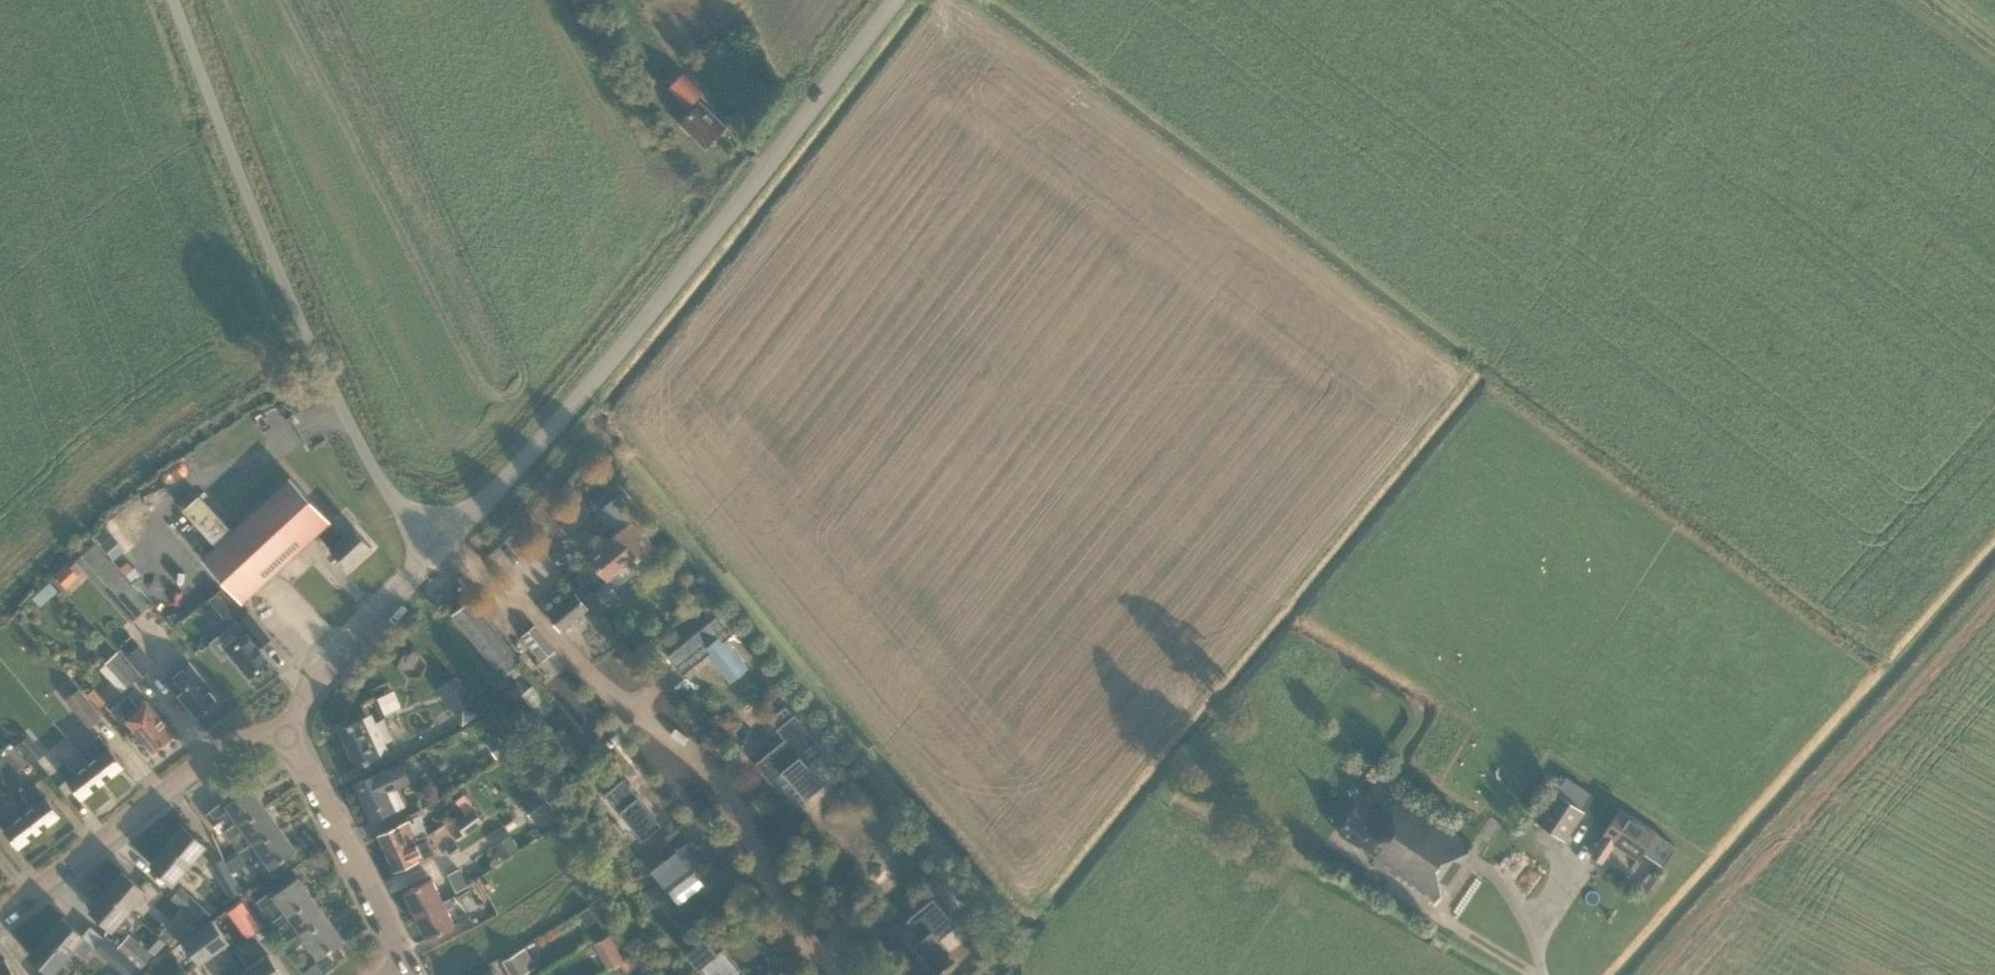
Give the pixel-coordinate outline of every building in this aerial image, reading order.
[(708,146),(728,125),(698,96),(704,90),(684,71),(670,85),(690,104),(686,108),(691,113),(682,122),(708,146)] [(202,556),(223,579),(243,600),(317,532),(332,546),(331,547),(349,566),(372,544),(354,525),(344,535),(330,520),(331,519),(290,475),(232,528),(200,493),(184,507),(217,543),(202,556)] [(630,564),(654,544),(632,518),(588,554),(606,577),(627,560),(630,564)] [(132,619),(149,602),(95,543),(77,560),(132,619)] [(60,569),(73,587),(88,575),(75,558),(60,569)] [(41,605),(58,588),(50,580),(32,596),(41,605)] [(224,591),(213,600),(222,611),(233,601),(224,591)] [(561,629),(588,607),(575,591),(547,613),(561,629)] [(527,667),(521,660),(471,597),(452,612),(508,682),(527,667)] [(245,613),(242,615),(235,606),(227,612),(234,621),(211,640),(223,655),(230,649),(250,674),(269,658),(257,644),(265,637),(245,613)] [(711,619),(661,660),(674,675),(685,666),(688,670),(705,656),(713,664),(709,667),(725,686),(743,671),(721,643),(726,638),(711,619)] [(543,659),(555,649),(535,624),(522,634),(543,659)] [(139,642),(126,653),(142,672),(155,661),(139,642)] [(407,656),(411,657),(415,656),(418,653),(418,649),(415,645),(411,644),(407,645),(405,649),(405,653),(407,656)] [(140,674),(118,650),(106,662),(128,685),(140,674)] [(198,716),(220,697),(187,657),(165,676),(198,716)] [(463,722),(483,709),(476,698),(472,701),(454,675),(438,686),(456,713),(463,722)] [(58,685),(67,696),(90,725),(102,716),(69,676),(58,685)] [(535,684),(527,693),(537,703),(535,706),(543,713),(554,701),(535,684)] [(399,689),(376,698),(382,715),(406,705),(399,689)] [(147,698),(138,705),(128,693),(111,707),(123,722),(128,718),(154,750),(175,733),(147,698)] [(775,735),(745,760),(760,778),(772,768),(795,796),(813,781),(797,761),(815,747),(784,710),(783,711),(776,702),(759,715),(775,735)] [(501,721),(496,712),(488,717),(493,726),(501,721)] [(385,741),(393,737),(384,718),(376,722),(372,713),(340,727),(356,764),(389,749),(385,741)] [(89,762),(103,780),(125,764),(110,745),(100,732),(92,738),(103,751),(89,762)] [(36,760),(45,752),(29,734),(20,742),(36,760)] [(499,734),(487,742),(497,757),(509,749),(499,734)] [(28,760),(14,745),(4,753),(18,769),(28,760)] [(82,797),(103,780),(89,762),(76,772),(65,759),(58,765),(68,778),(82,797)] [(405,804),(397,787),(411,780),(402,761),(356,782),(372,818),(405,804)] [(1565,775),(1555,790),(1581,807),(1591,793),(1565,775)] [(626,776),(607,791),(644,838),(663,823),(626,776)] [(26,811),(40,829),(61,813),(47,794),(36,781),(29,787),(39,800),(26,811)] [(230,806),(239,819),(241,823),(266,805),(252,784),(227,802),(225,798),(210,809),(215,817),(230,806)] [(1434,899),(1473,838),(1393,787),(1376,813),(1356,800),(1338,829),(1374,852),(1371,858),(1434,899)] [(554,805),(542,789),(522,803),(534,820),(554,805)] [(1555,790),(1536,819),(1537,820),(1563,837),(1565,838),(1569,832),(1583,811),(1584,810),(1581,807),(1555,790)] [(457,820),(466,833),(484,820),(464,793),(456,799),(466,813),(457,820)] [(26,811),(18,801),(4,811),(2,808),(0,810),(0,821),(4,827),(19,846),(40,829),(26,811)] [(227,828),(224,830),(230,837),(244,827),(246,829),(254,840),(256,843),(281,826),(266,805),(241,823),(239,819),(227,828)] [(1679,847),(1654,830),(1618,806),(1600,831),(1604,833),(1590,853),(1599,859),(1613,838),(1637,855),(1639,851),(1665,868),(1679,847)] [(850,809),(823,831),(834,844),(841,838),(850,850),(843,855),(837,860),(868,897),(895,875),(864,838),(863,839),(854,828),(855,827),(861,822),(850,809)] [(387,851),(427,833),(419,815),(379,833),(387,851)] [(184,824),(167,843),(190,863),(195,857),(203,864),(209,857),(201,850),(207,844),(184,824)] [(256,843),(254,840),(239,850),(244,858),(259,847),(272,865),(296,847),(281,826),(256,843)] [(436,851),(427,833),(387,851),(395,869),(436,851)] [(511,833),(494,844),(502,858),(512,852),(519,847),(511,833)] [(690,837),(651,868),(665,886),(704,855),(690,837)] [(190,863),(167,843),(151,862),(174,882),(190,863)] [(212,864),(223,882),(230,895),(241,888),(223,857),(212,864)] [(624,867),(643,909),(656,904),(637,861),(624,867)] [(674,904),(690,925),(742,886),(727,865),(674,904)] [(460,867),(448,872),(456,890),(468,884),(460,867)] [(123,870),(107,889),(130,909),(146,890),(123,870)] [(1646,902),(1663,879),(1652,871),(1635,894),(1646,902)] [(277,897),(286,910),(289,913),(314,895),(299,875),(275,892),(272,889),(257,900),(262,907),(277,897)] [(416,913),(444,899),(433,876),(405,890),(416,913)] [(172,896),(196,917),(202,923),(212,912),(181,885),(172,896)] [(470,888),(458,894),(466,908),(477,902),(470,888)] [(124,916),(130,909),(107,889),(91,908),(114,928),(114,927),(123,934),(132,923),(124,916)] [(272,920),(271,920),(277,928),(292,917),(295,921),(301,930),(303,934),(328,916),(314,895),(289,913),(286,910),(272,920)] [(915,895),(889,917),(904,935),(896,943),(919,971),(938,956),(921,937),(938,923),(915,895)] [(455,922),(444,899),(416,913),(428,936),(455,922)] [(243,900),(229,910),(246,934),(260,924),(243,900)] [(190,922),(179,913),(170,923),(180,933),(190,922)] [(85,954),(95,943),(63,916),(47,934),(70,954),(76,947),(85,954)] [(344,937),(328,916),(303,934),(301,930),(286,941),(292,948),(306,938),(319,955),(344,937)] [(212,917),(183,939),(200,963),(230,942),(228,939),(213,919),(212,917)] [(602,938),(613,966),(629,959),(619,931),(602,938)] [(117,946),(136,963),(141,967),(154,952),(130,932),(117,946)] [(47,934),(30,953),(53,973),(54,974),(55,974),(61,974),(69,966),(63,962),(70,954),(47,934)] [(106,937),(97,947),(128,973),(136,963),(117,946),(106,937)] [(685,952),(703,974),(738,974),(742,972),(725,950),(718,956),(703,937),(685,952)] [(503,959),(512,974),(518,974),(535,965),(524,946),(503,959)] [(253,974),(283,974),(269,952),(247,965),(253,974)] [(5,957),(0,960),(0,974),(16,974),(5,957)] [(247,965),(247,966),(241,957),(222,969),(226,974),(253,974),(247,965)] [(324,974),(319,967),(310,972),(312,974),(323,974),(324,974)] [(496,974),(492,967),(479,974),(497,974),(496,974)]
